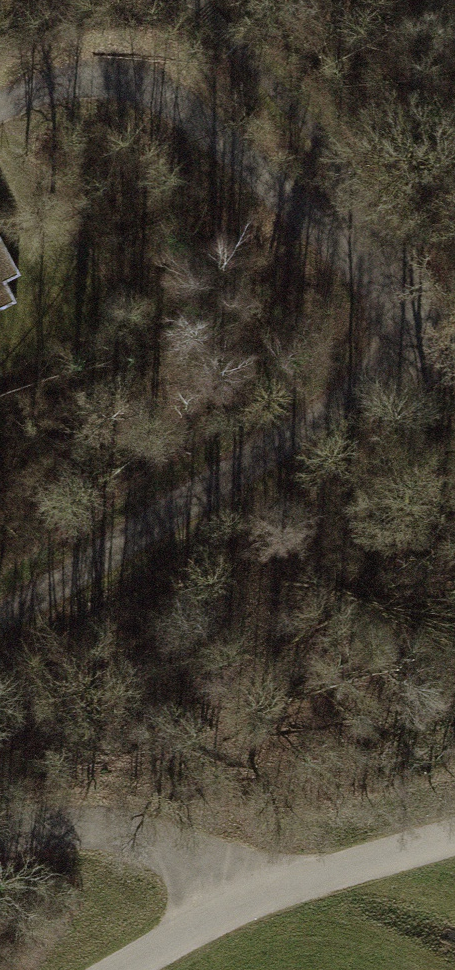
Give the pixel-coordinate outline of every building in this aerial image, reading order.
[(15,299),(4,277),(17,270),(0,239),(0,307),(15,299)]
